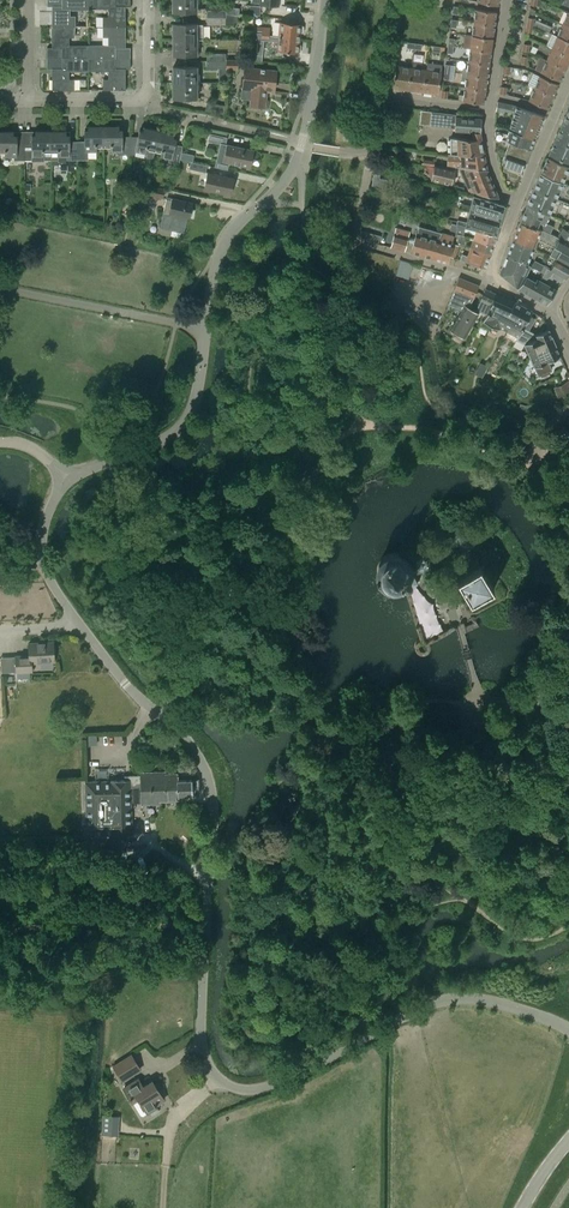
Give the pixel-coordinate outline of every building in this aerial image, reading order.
[(89,9),(89,0),(47,0),(47,7),(52,7),(52,27),(75,27),(75,17),(70,17),(70,9),(89,9)] [(103,27),(126,27),(126,7),(131,7),(131,0),(89,0),(89,9),(109,9),(109,16),(103,16),(103,27)] [(197,0),(173,0),(173,12),(197,12),(197,0)] [(247,5),(246,14),(259,16),(260,6),(247,5)] [(474,22),(494,25),(496,17),(493,17),(494,14),(496,14),(496,12),(476,9),(474,22)] [(206,25),(225,25),(235,25),(235,22),(238,22),(238,15),(225,15),(225,18),(206,18),(206,25)] [(535,20),(533,25),(549,31),(551,27),(535,20)] [(280,22),(279,36),(299,38),(300,32),(301,32),(302,26),(300,26),(300,24),(280,22)] [(493,33),(494,25),(474,22),(472,35),(493,38),(493,36),(491,36),(491,33),(493,33)] [(173,23),(173,39),(197,39),(197,40),(203,40),(203,25),(197,25),(197,24),(173,23)] [(568,41),(568,27),(562,24),(560,29),(557,36),(568,41)] [(261,34),(269,35),(269,28),(253,26),(252,32),(262,33),(261,34)] [(75,37),(75,27),(52,27),(52,48),(48,48),(48,58),(89,58),(89,45),(70,45),(70,37),(75,37)] [(109,45),(89,45),(89,58),(131,58),(131,48),(126,48),(126,27),(103,27),(103,37),(109,37),(109,45)] [(263,40),(278,41),(277,51),(298,53),(298,51),(299,51),(300,46),(298,45),(299,38),(279,36),(269,35),(261,34),(262,33),(252,32),(251,41),(249,60),(261,61),(263,40)] [(467,46),(467,48),(491,51),(492,43),(490,42),(490,40),(492,40),(493,38),(472,35),(471,46),(467,46)] [(557,36),(552,48),(568,55),(568,41),(557,36)] [(197,40),(197,39),(173,39),(173,54),(197,55),(197,40)] [(470,51),(468,61),(489,64),(489,62),(487,62),(487,59),(490,59),(491,51),(467,48),(466,51),(470,51)] [(552,48),(546,60),(566,68),(566,67),(564,66),(565,63),(567,64),(568,60),(568,55),(552,48)] [(89,58),(48,58),(48,69),(52,69),(52,90),(75,90),(74,79),(69,79),(69,71),(89,71),(89,58)] [(131,69),(131,58),(89,58),(89,71),(109,71),(109,79),(104,79),(103,90),(126,89),(126,69),(131,69)] [(565,70),(566,68),(546,60),(541,72),(560,81),(564,72),(561,72),(563,69),(565,70)] [(237,61),(227,61),(227,69),(237,69),(237,61)] [(489,66),(489,64),(468,61),(467,69),(463,68),(462,74),(487,77),(488,69),(486,68),(487,65),(489,66)] [(408,90),(411,68),(396,66),(393,88),(403,89),(403,87),(407,88),(406,90),(408,90)] [(173,67),(173,82),(197,82),(197,67),(173,67)] [(276,71),(245,68),(243,86),(251,87),(249,105),(265,107),(266,91),(273,92),(276,71)] [(426,70),(411,68),(408,90),(410,90),(410,88),(414,89),(414,91),(423,92),(426,70)] [(426,70),(423,92),(433,93),(433,91),(437,92),(436,94),(438,94),(442,72),(426,70)] [(486,85),(487,77),(462,74),(461,79),(466,80),(465,87),(485,90),(486,88),(483,88),(484,85),(486,85)] [(555,92),(559,84),(540,75),(534,88),(553,96),(554,95),(552,94),(553,91),(555,92)] [(197,97),(197,82),(173,82),(173,97),(197,97)] [(485,90),(465,87),(464,95),(459,94),(458,100),(484,103),(485,95),(483,94),(483,91),(485,92),(485,90)] [(553,96),(534,88),(529,100),(548,108),(551,100),(549,99),(550,97),(553,98),(553,96)] [(207,102),(205,110),(224,113),(225,106),(207,102)] [(516,106),(501,103),(497,102),(496,110),(509,113),(510,112),(514,113),(509,129),(518,133),(520,129),(536,136),(544,116),(532,111),(516,106)] [(455,117),(456,117),(456,114),(455,114),(441,113),(441,112),(439,112),(432,112),(432,111),(431,111),(430,125),(455,128),(455,117)] [(455,117),(455,128),(455,131),(472,132),(474,132),(480,133),(481,133),(482,119),(456,117),(455,117)] [(531,149),(536,136),(520,129),(518,133),(509,129),(507,134),(500,132),(501,127),(495,125),(495,138),(510,141),(531,149)] [(122,155),(128,155),(130,136),(123,136),(123,130),(119,130),(119,126),(103,127),(103,146),(110,146),(110,152),(122,152),(122,155)] [(562,126),(555,140),(568,146),(568,129),(562,126)] [(84,141),(77,141),(77,160),(84,160),(84,152),(96,152),(96,146),(103,146),(103,127),(88,127),(88,130),(84,130),(84,141)] [(135,152),(147,154),(146,157),(153,158),(155,149),(159,131),(143,128),(142,132),(139,131),(138,136),(130,136),(128,155),(135,155),(135,152)] [(43,160),(51,160),(51,151),(51,131),(35,132),(35,135),(24,135),(24,160),(32,160),(31,157),(43,157),(43,160)] [(70,160),(77,160),(77,141),(70,141),(70,135),(66,135),(66,131),(51,131),(51,151),(51,160),(58,160),(58,157),(70,157),(70,160)] [(155,149),(161,150),(160,157),(172,159),(171,163),(179,164),(182,146),(176,144),(177,138),(173,138),(174,134),(159,131),(155,149)] [(0,132),(0,150),(4,150),(4,157),(17,157),(17,161),(24,160),(24,135),(13,135),(13,132),(0,132)] [(473,139),(451,138),(451,154),(455,155),(457,155),(484,154),(481,133),(480,133),(474,132),(472,132),(473,139)] [(225,145),(226,138),(210,135),(208,142),(220,144),(215,168),(227,170),(228,163),(250,167),(253,150),(225,145)] [(530,149),(531,149),(510,141),(495,138),(495,145),(498,146),(498,145),(507,148),(506,152),(496,149),(497,155),(504,156),(505,154),(526,161),(530,151),(528,151),(529,149),(530,149)] [(555,140),(549,154),(568,163),(568,146),(555,140)] [(487,170),(484,154),(457,155),(455,155),(455,166),(456,166),(459,167),(487,170)] [(505,154),(504,156),(502,162),(503,164),(505,164),(504,167),(503,170),(508,172),(507,175),(517,178),(519,172),(521,173),(522,174),(522,173),(520,172),(521,171),(523,171),(526,161),(505,154)] [(562,183),(568,168),(568,167),(547,158),(541,174),(562,183)] [(207,165),(191,162),(189,169),(206,172),(207,165)] [(435,164),(431,180),(451,185),(455,169),(435,164)] [(487,170),(459,167),(469,190),(498,198),(499,197),(487,170)] [(208,173),(204,189),(231,195),(234,178),(208,173)] [(562,183),(541,174),(540,174),(534,189),(556,199),(562,183)] [(374,178),(372,185),(382,186),(383,179),(374,178)] [(165,189),(148,186),(146,194),(163,198),(165,189)] [(527,205),(544,213),(549,215),(556,199),(534,189),(527,205)] [(473,196),(470,211),(500,220),(504,206),(473,196)] [(184,232),(187,218),(189,218),(193,202),(168,197),(161,227),(184,232)] [(539,224),(544,213),(527,205),(520,222),(520,223),(534,229),(535,228),(538,229),(539,229),(550,233),(552,226),(546,224),(545,226),(539,224)] [(496,235),(500,220),(470,211),(467,222),(458,220),(457,224),(458,224),(496,235)] [(549,234),(550,233),(539,229),(538,229),(535,228),(534,229),(520,223),(513,239),(534,248),(538,237),(547,241),(547,240),(556,243),(550,255),(556,258),(568,265),(568,242),(565,239),(564,239),(564,240),(557,237),(549,234)] [(496,235),(458,224),(457,227),(458,227),(458,229),(458,234),(463,235),(465,231),(475,234),(474,238),(474,239),(493,244),(496,235)] [(411,253),(421,255),(434,259),(441,235),(441,233),(419,226),(417,233),(416,233),(415,238),(408,237),(395,233),(391,247),(404,251),(407,240),(413,243),(411,253)] [(557,237),(564,240),(564,239),(565,239),(568,234),(568,232),(563,228),(557,237)] [(454,236),(441,233),(441,235),(434,259),(448,263),(452,250),(456,252),(459,245),(452,243),(454,236)] [(493,245),(493,244),(474,239),(474,238),(473,238),(471,247),(490,253),(493,245)] [(513,239),(507,254),(527,264),(534,248),(513,239)] [(490,253),(471,247),(468,255),(463,254),(461,260),(471,263),(485,267),(490,253)] [(508,280),(519,288),(525,278),(530,265),(527,264),(507,254),(500,272),(500,273),(508,280)] [(556,258),(550,270),(553,272),(565,279),(568,274),(568,265),(556,258)] [(397,275),(409,278),(413,265),(400,262),(397,275)] [(479,286),(459,277),(448,304),(462,310),(450,330),(464,338),(479,313),(468,307),(474,297),(474,298),(479,286)] [(526,278),(525,278),(519,288),(521,290),(547,305),(557,290),(537,280),(536,282),(528,278),(526,278)] [(485,313),(482,321),(492,326),(505,297),(487,290),(487,289),(486,288),(485,289),(486,289),(476,310),(485,313)] [(514,301),(505,297),(492,326),(499,329),(500,327),(506,330),(512,317),(508,315),(514,301)] [(512,317),(506,330),(518,336),(523,327),(528,330),(535,318),(530,316),(532,311),(514,301),(508,315),(512,317)] [(553,341),(548,329),(536,335),(528,330),(523,327),(518,336),(516,339),(524,344),(529,354),(545,347),(545,345),(553,341)] [(535,367),(560,356),(553,341),(545,345),(545,347),(529,354),(535,367)] [(565,395),(568,394),(568,380),(568,379),(560,384),(565,395)] [(459,543),(466,545),(473,541),(475,534),(471,527),(464,525),(457,529),(455,536),(459,543)] [(388,587),(393,589),(398,589),(403,587),(406,585),(408,582),(409,581),(412,576),(412,571),(411,565),(408,561),(404,557),(399,555),(393,555),(388,557),(384,560),(380,564),(379,569),(378,574),(380,579),(383,584),(388,587)] [(461,576),(456,579),(470,602),(494,589),(480,565),(476,560),(472,562),(470,560),(461,565),(463,567),(457,570),(461,576)] [(453,625),(438,633),(437,633),(436,633),(435,633),(434,633),(434,634),(434,635),(427,639),(425,638),(410,591),(409,587),(421,579),(418,576),(409,581),(408,582),(406,585),(403,587),(404,590),(419,638),(418,639),(417,639),(416,640),(416,641),(415,642),(414,643),(414,644),(414,645),(414,646),(414,648),(414,649),(415,650),(415,651),(416,652),(417,653),(418,653),(419,654),(420,654),(422,654),(423,654),(424,654),(425,654),(426,653),(427,653),(428,652),(429,651),(429,650),(430,649),(430,648),(430,647),(430,645),(430,644),(430,643),(457,627),(453,625)] [(33,655),(5,656),(5,670),(34,669),(34,660),(57,659),(56,641),(33,642),(33,655)] [(86,735),(87,745),(97,745),(97,734),(86,735)] [(130,788),(131,802),(141,802),(142,804),(160,803),(160,801),(179,800),(179,793),(185,793),(186,793),(191,793),(192,793),(192,792),(192,786),(192,780),(192,779),(191,779),(185,779),(184,779),(178,780),(178,773),(166,774),(166,771),(140,772),(141,775),(141,788),(130,788)] [(124,780),(110,781),(110,782),(85,782),(87,835),(111,835),(129,835),(129,836),(133,836),(132,821),(131,802),(130,788),(141,788),(141,775),(124,775),(124,780)] [(133,1054),(115,1065),(124,1079),(141,1069),(133,1054)] [(159,1110),(154,1102),(162,1097),(152,1081),(143,1087),(138,1079),(124,1088),(133,1103),(139,1099),(148,1113),(150,1111),(152,1114),(159,1110)] [(118,1136),(119,1116),(104,1115),(103,1136),(118,1136)]
